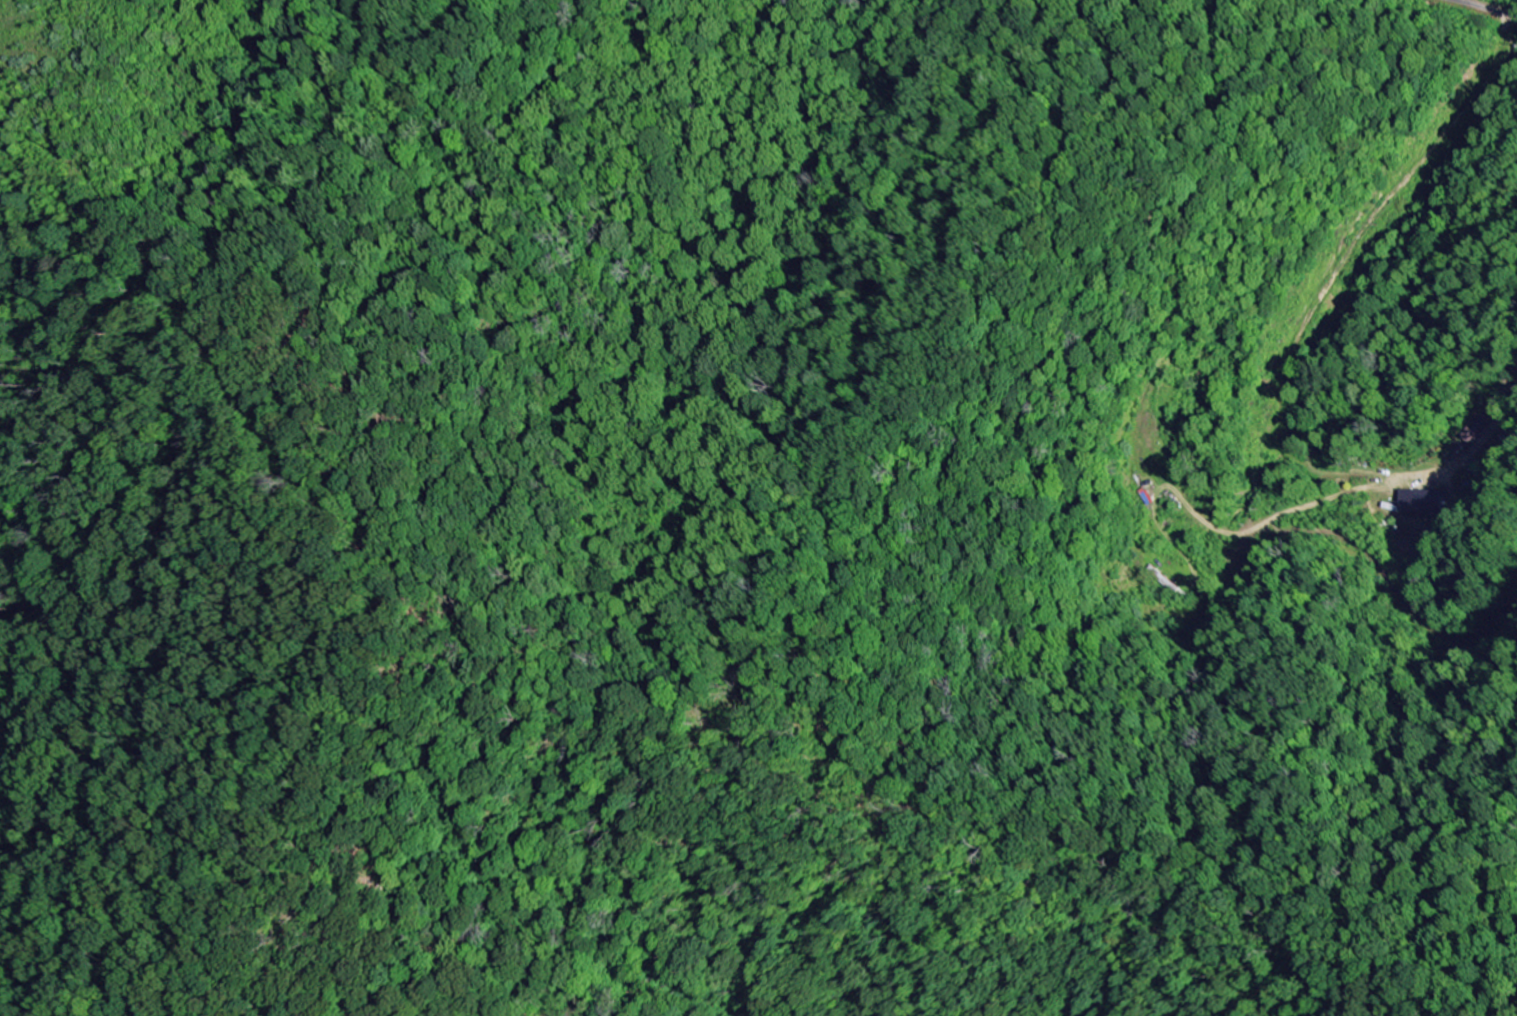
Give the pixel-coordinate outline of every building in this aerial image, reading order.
[(1463,439),(1472,446),(1490,421),(1481,414),(1463,439)] [(1400,513),(1429,514),(1430,493),(1401,492),(1400,513)]
